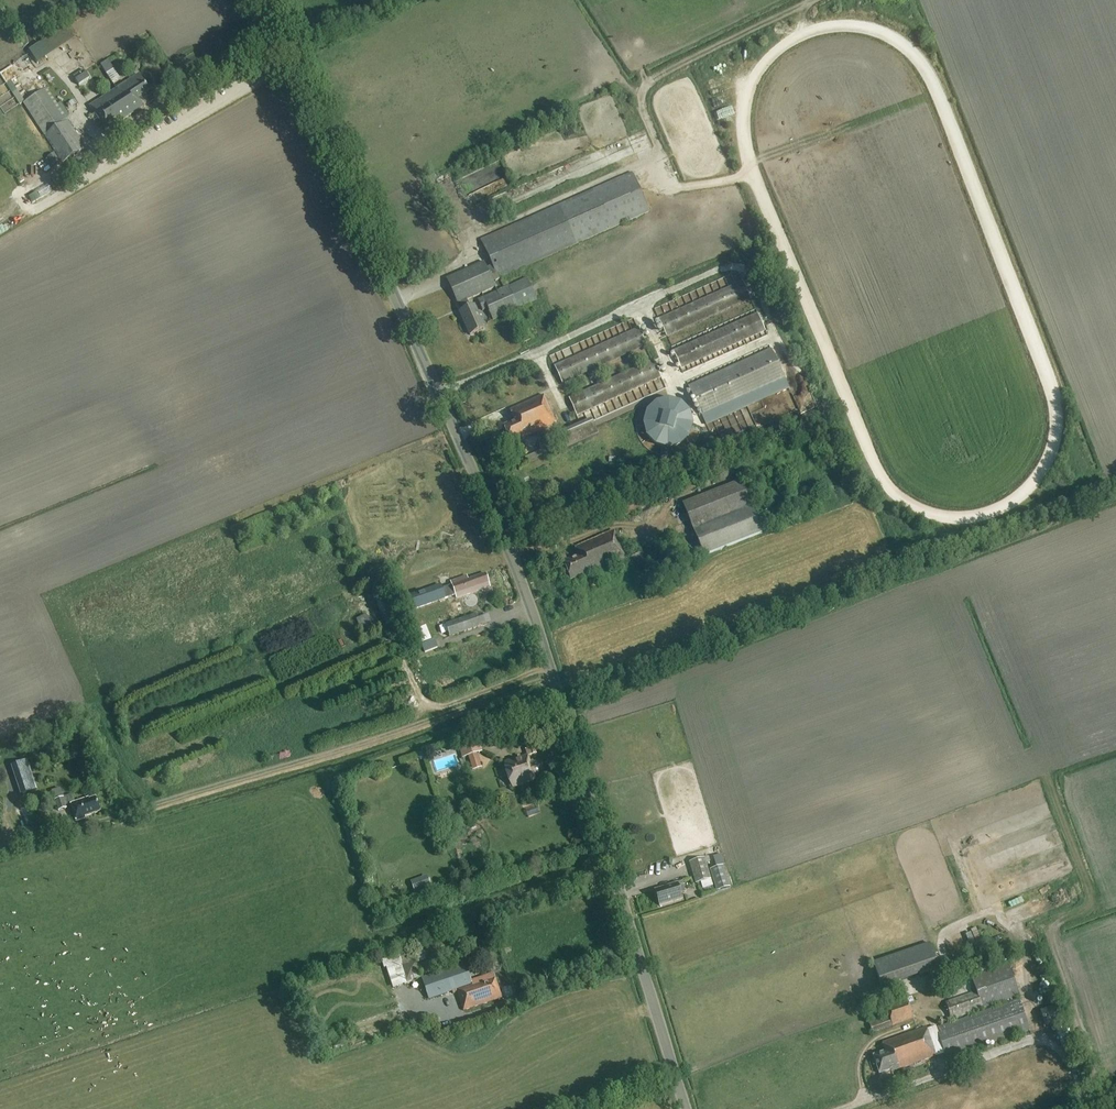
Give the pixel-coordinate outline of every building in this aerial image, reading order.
[(67,26),(38,45),(45,56),(74,37),(67,26)] [(108,59),(101,64),(107,73),(114,68),(108,59)] [(79,85),(89,78),(86,73),(75,80),(79,85)] [(149,91),(138,75),(90,106),(106,130),(143,106),(137,98),(149,91)] [(46,88),(23,103),(63,163),(86,148),(46,88)] [(54,153),(48,157),(55,168),(61,164),(54,153)] [(63,172),(53,179),(58,186),(68,180),(63,172)] [(499,278),(649,211),(631,173),(481,240),(492,265),(486,268),(483,262),(447,278),(458,304),(460,303),(463,310),(459,312),(470,335),(485,328),(475,306),(470,308),(466,300),(495,287),(492,282),(500,279),(499,278)] [(536,300),(527,278),(504,288),(497,292),(478,300),(482,310),(487,308),(493,320),(508,314),(518,309),(518,308),(536,300)] [(743,282),(659,320),(666,336),(750,298),(743,282)] [(757,314),(673,352),(681,368),(765,331),(757,314)] [(639,329),(555,367),(562,383),(646,345),(639,329)] [(771,350),(689,387),(706,425),(788,388),(771,350)] [(653,361),(569,399),(576,415),(660,377),(653,361)] [(514,421),(503,426),(510,442),(522,437),(523,438),(555,424),(543,396),(509,411),(514,421)] [(674,403),(667,402),(661,403),(654,406),(648,412),(645,420),(644,428),(646,435),(650,440),(655,445),(663,448),(672,448),(679,445),(685,440),(689,435),(691,428),(690,420),(687,412),(681,406),(674,403)] [(591,419),(560,433),(567,448),(598,434),(591,419)] [(543,440),(537,443),(541,450),(543,455),(548,453),(543,440)] [(762,533),(741,481),(683,504),(704,556),(762,533)] [(612,511),(616,520),(638,511),(634,501),(612,511)] [(563,562),(571,580),(586,573),(587,575),(627,558),(614,530),(575,548),(578,555),(563,562)] [(644,552),(629,558),(633,567),(654,558),(652,554),(646,556),(644,552)] [(490,587),(486,574),(467,580),(466,576),(451,581),(452,586),(441,590),(440,586),(409,596),(413,610),(445,599),(445,598),(456,595),(457,598),(490,587)] [(591,587),(599,584),(596,578),(588,582),(591,587)] [(450,636),(479,627),(475,615),(446,625),(450,636)] [(363,635),(373,631),(370,624),(360,628),(363,635)] [(438,648),(436,641),(422,647),(425,654),(438,648)] [(457,742),(462,760),(468,758),(472,772),(481,769),(477,755),(482,753),(479,742),(491,738),(489,731),(457,742)] [(527,757),(536,754),(534,747),(525,750),(526,755),(527,757)] [(544,772),(541,763),(539,764),(538,762),(529,765),(527,757),(526,755),(505,762),(513,788),(536,780),(534,775),(544,772)] [(27,761),(12,766),(22,795),(37,790),(27,761)] [(63,797),(63,798),(62,798),(59,789),(51,792),(58,812),(66,809),(65,806),(70,804),(76,821),(85,818),(85,817),(99,812),(95,798),(88,800),(88,798),(74,803),(72,794),(63,797)] [(36,812),(46,808),(42,798),(32,801),(36,812)] [(25,805),(20,807),(26,826),(32,824),(25,805)] [(55,827),(61,825),(55,809),(46,812),(48,817),(51,816),(55,827)] [(695,885),(700,883),(702,891),(704,890),(705,893),(713,891),(705,864),(709,863),(708,857),(688,863),(695,885)] [(709,871),(715,892),(729,888),(722,866),(709,871)] [(656,890),(660,906),(681,899),(679,894),(685,892),(682,883),(677,885),(677,884),(656,890)] [(417,964),(457,950),(453,938),(421,949),(420,947),(410,951),(411,953),(399,957),(398,956),(381,962),(383,970),(385,969),(392,990),(407,985),(405,981),(421,976),(417,964)] [(929,943),(873,963),(882,988),(938,969),(929,943)] [(429,999),(457,990),(463,1011),(501,998),(493,974),(471,981),(465,964),(422,979),(429,999)] [(976,992),(946,1003),(951,1020),(1019,996),(1008,965),(971,978),(976,992)] [(881,1018),(880,1014),(867,1018),(872,1033),(892,1025),(913,1018),(907,999),(885,1007),(888,1015),(881,1018)] [(1019,1000),(927,1030),(926,1028),(881,1043),(884,1052),(873,1056),(879,1074),(894,1069),(895,1070),(936,1056),(935,1056),(944,1053),(946,1059),(1029,1030),(1019,1000)] [(1059,1020),(1055,1007),(1041,1012),(1045,1025),(1059,1020)] [(913,1068),(903,1071),(905,1078),(915,1075),(913,1068)]
